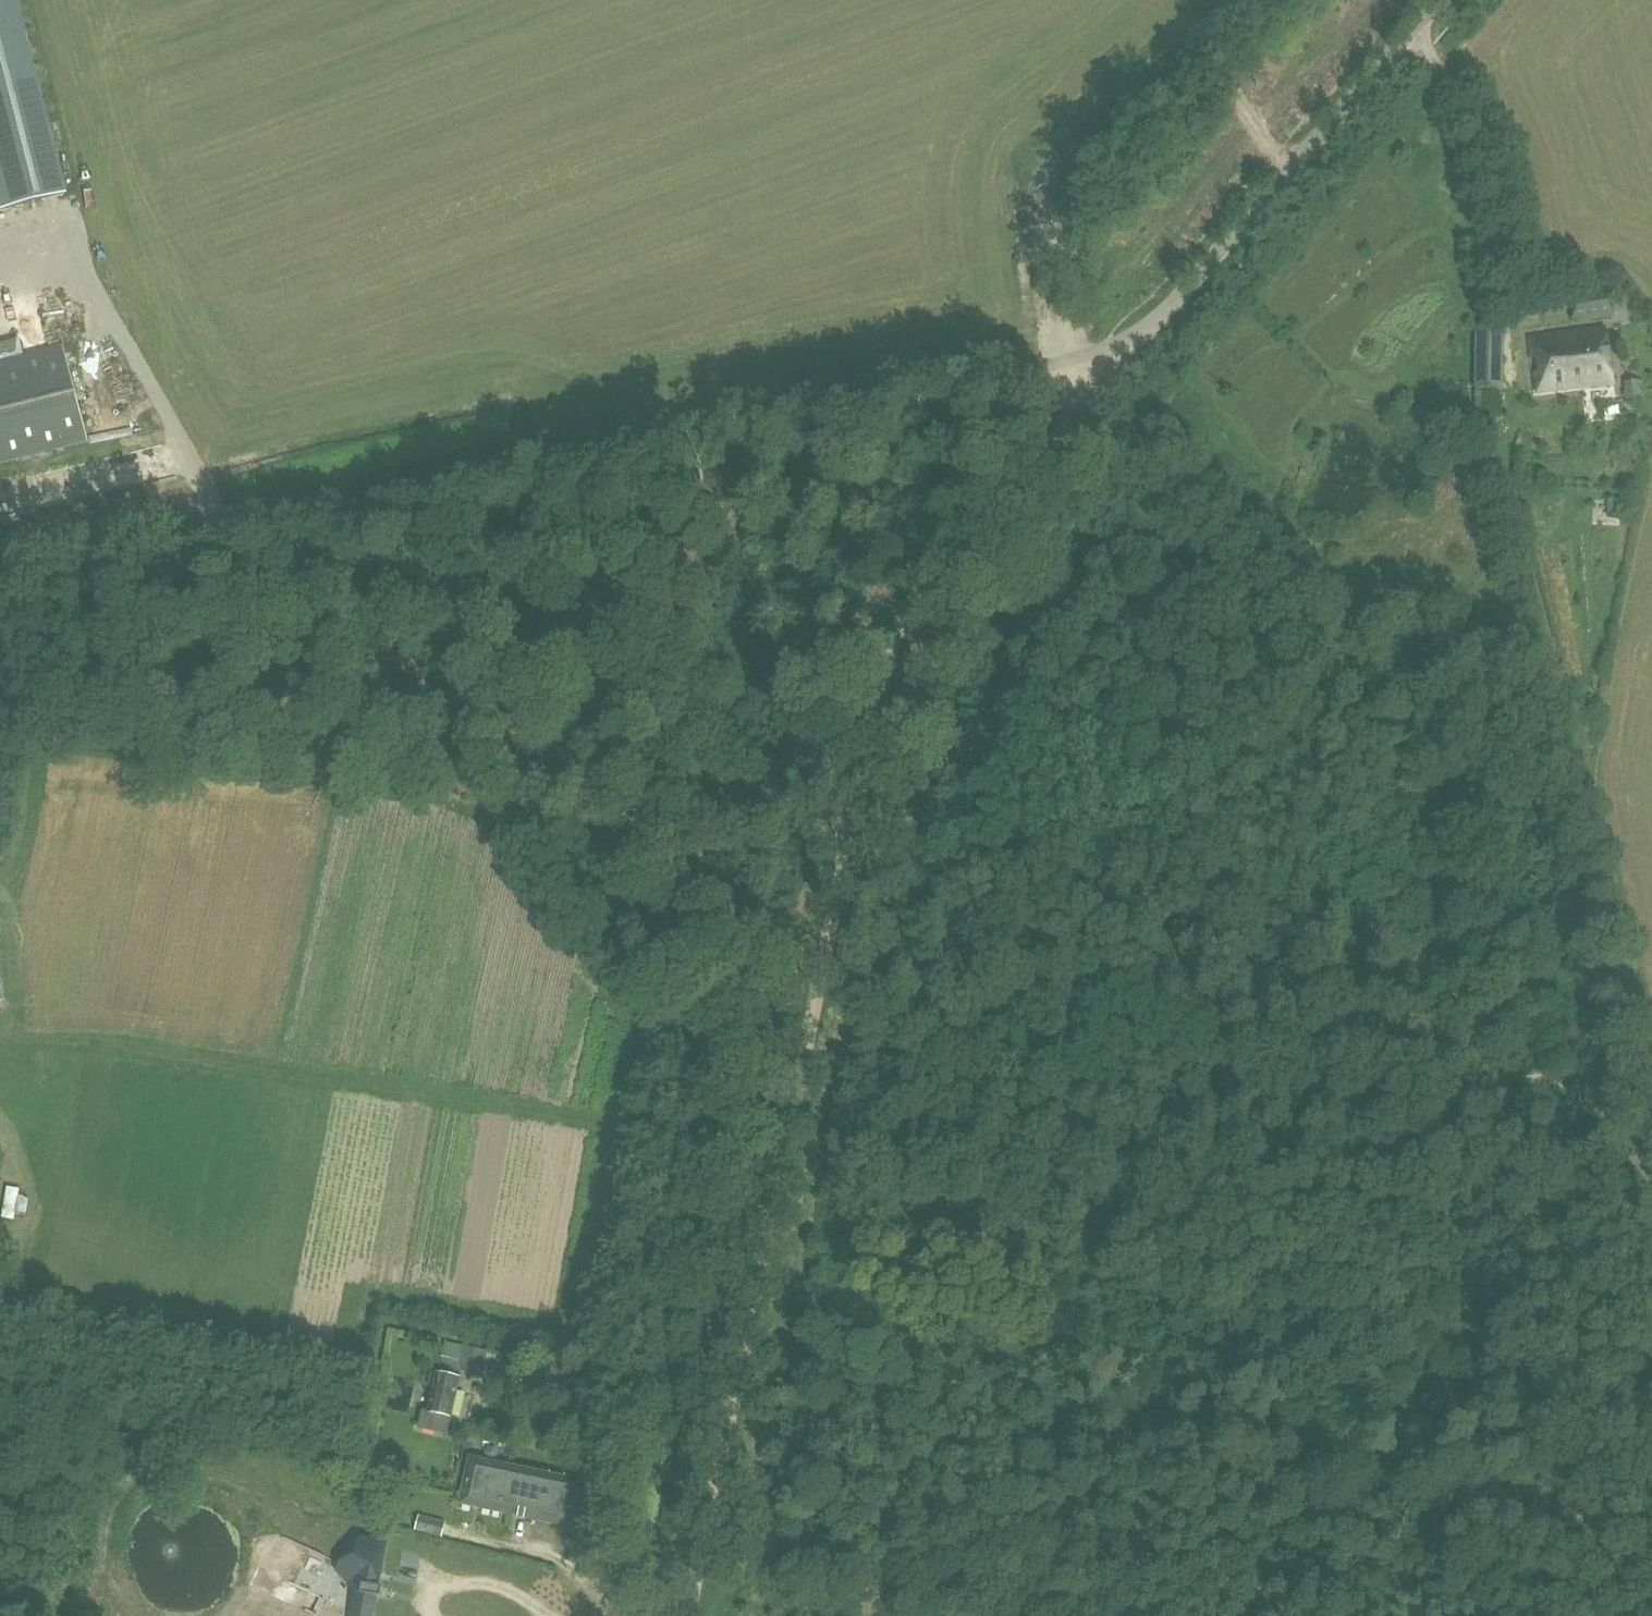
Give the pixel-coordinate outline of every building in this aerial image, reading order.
[(64,196),(14,0),(0,0),(0,213),(64,196)] [(1574,321),(1614,316),(1611,288),(1570,293),(1574,321)] [(1476,327),(1476,383),(1502,383),(1502,327),(1476,327)] [(1614,382),(1608,331),(1532,340),(1538,391),(1614,382)] [(65,347),(0,363),(0,463),(89,440),(65,347)] [(1625,385),(1627,400),(1643,398),(1641,381),(1625,385)] [(1500,391),(1476,391),(1475,434),(1499,436),(1500,391)] [(1631,528),(1630,504),(1605,505),(1606,529),(1631,528)] [(21,1197),(17,1229),(31,1231),(35,1199),(21,1197)] [(450,1343),(444,1366),(482,1374),(483,1372),(504,1376),(505,1355),(450,1343)] [(462,1376),(433,1370),(430,1384),(436,1385),(430,1411),(425,1410),(421,1428),(449,1434),(462,1376)] [(593,1527),(601,1480),(471,1457),(462,1504),(593,1527)] [(446,1521),(418,1514),(414,1530),(442,1537),(446,1521)] [(349,1535),(336,1564),(354,1573),(347,1615),(371,1615),(375,1596),(378,1597),(380,1587),(376,1587),(384,1541),(349,1535)]
